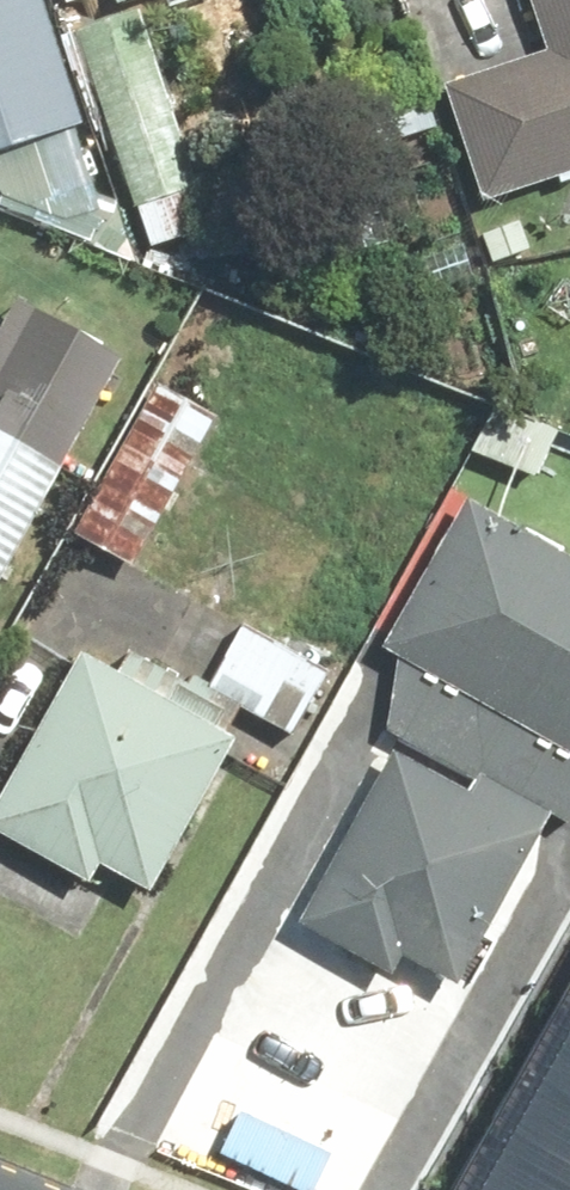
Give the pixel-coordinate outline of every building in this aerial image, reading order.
[(70,228),(111,217),(52,0),(0,0),(0,192),(70,228)] [(553,55),(456,85),(489,192),(569,167),(569,0),(536,0),(553,55)] [(16,303),(0,294),(0,331),(16,303)] [(24,304),(0,348),(0,587),(7,590),(130,361),(24,304)] [(150,519),(167,528),(226,419),(165,387),(85,535),(129,558),(150,519)] [(475,500),(392,655),(569,751),(569,551),(475,500)] [(258,719),(300,742),(338,671),(252,625),(214,695),(245,712),(258,719)] [(392,655),(397,732),(488,781),(559,819),(569,825),(569,751),(392,655)] [(234,731),(245,712),(214,695),(141,656),(130,675),(94,656),(1,830),(101,884),(111,866),(164,895),(248,739),(234,731)] [(481,795),(403,753),(311,925),(405,975),(415,956),(470,985),(559,819),(488,781),(481,795)] [(484,1189),(569,1189),(569,1027),(484,1189)]
